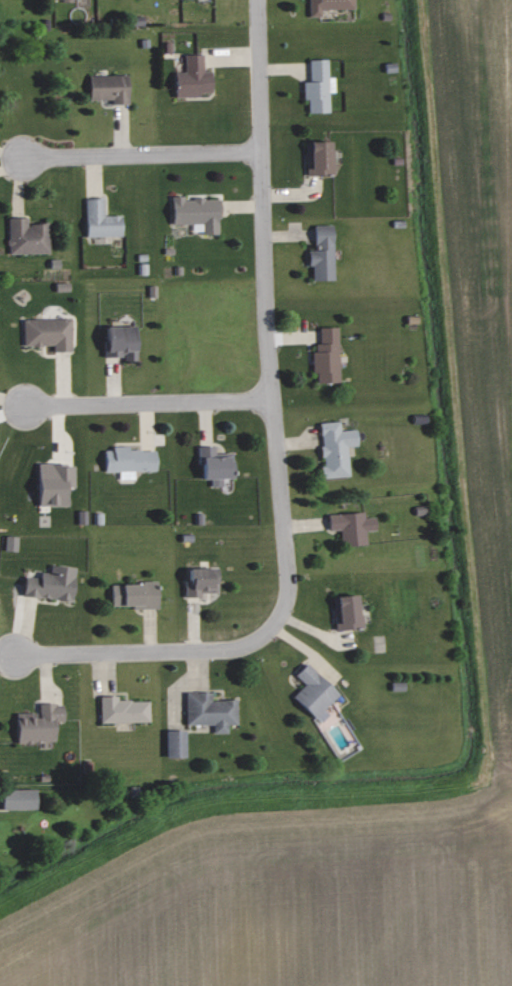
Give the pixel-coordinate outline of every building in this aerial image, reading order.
[(354,0),(308,0),(309,17),(320,17),(320,10),(354,9),(354,0)] [(174,96),(212,95),(211,71),(202,71),(202,55),(183,55),(184,72),(174,72),(174,96)] [(302,82),(303,100),(307,99),(308,113),(328,112),(327,59),(308,60),(309,82),(302,82)] [(88,76),(89,100),(111,100),(111,104),(128,104),(128,75),(88,76)] [(305,159),(306,176),(332,175),(331,142),(309,143),(309,159),(305,159)] [(120,236),(120,216),(103,216),(102,198),(85,199),(86,237),(120,236)] [(171,225),(194,225),(194,230),(200,230),(200,235),(218,235),(218,198),(171,198),(171,225)] [(7,218),(8,254),(49,253),(48,224),(26,224),(26,218),(7,218)] [(313,225),(314,250),(307,250),(308,266),(311,266),(311,281),(333,280),(332,225),(313,225)] [(70,317),(22,318),(22,345),(52,345),(52,351),(71,350),(70,317)] [(104,325),(105,356),(123,356),(123,360),(135,359),(134,324),(104,325)] [(338,382),(337,326),(319,326),(319,343),(312,343),(312,372),(316,372),(316,382),(338,382)] [(349,476),(347,446),(356,445),(355,429),(339,430),(339,421),(319,422),(322,466),(320,466),(321,478),(349,476)] [(231,477),(231,452),(214,452),(214,446),(197,446),(197,455),(201,455),(201,478),(210,478),(210,486),(222,486),(221,477),(231,477)] [(103,447),(104,471),(119,471),(119,479),(134,478),(134,470),(155,470),(155,449),(128,450),(128,447),(103,447)] [(73,464),(37,463),(37,505),(65,505),(65,486),(73,486),(73,464)] [(85,510),(77,510),(78,524),(86,523),(85,510)] [(327,513),(328,530),(339,529),(340,545),(366,544),(365,530),(375,530),(374,516),(363,517),(363,511),(327,513)] [(16,551),(17,536),(5,535),(4,550),(16,551)] [(24,576),(22,595),(70,601),(74,567),(50,564),(49,572),(39,571),(38,578),(24,576)] [(200,596),(200,592),(216,592),(215,567),(185,567),(186,596),(200,596)] [(157,608),(157,582),(110,583),(111,605),(131,604),(131,609),(157,608)] [(335,596),(338,622),(334,622),(335,630),(361,627),(357,593),(335,596)] [(304,683),(292,696),(315,718),(338,693),(306,662),(294,674),(304,683)] [(210,691),(184,692),(185,724),(212,724),(213,732),(226,732),(226,724),(236,724),(236,699),(210,700),(210,691)] [(148,700),(116,701),(116,695),(99,696),(100,722),(149,721),(148,700)] [(15,712),(16,742),(54,741),(53,720),(62,720),(62,703),(37,703),(37,712),(15,712)] [(165,757),(185,756),(184,730),(165,730),(165,757)] [(35,788),(1,789),(1,809),(35,809),(35,788)]
